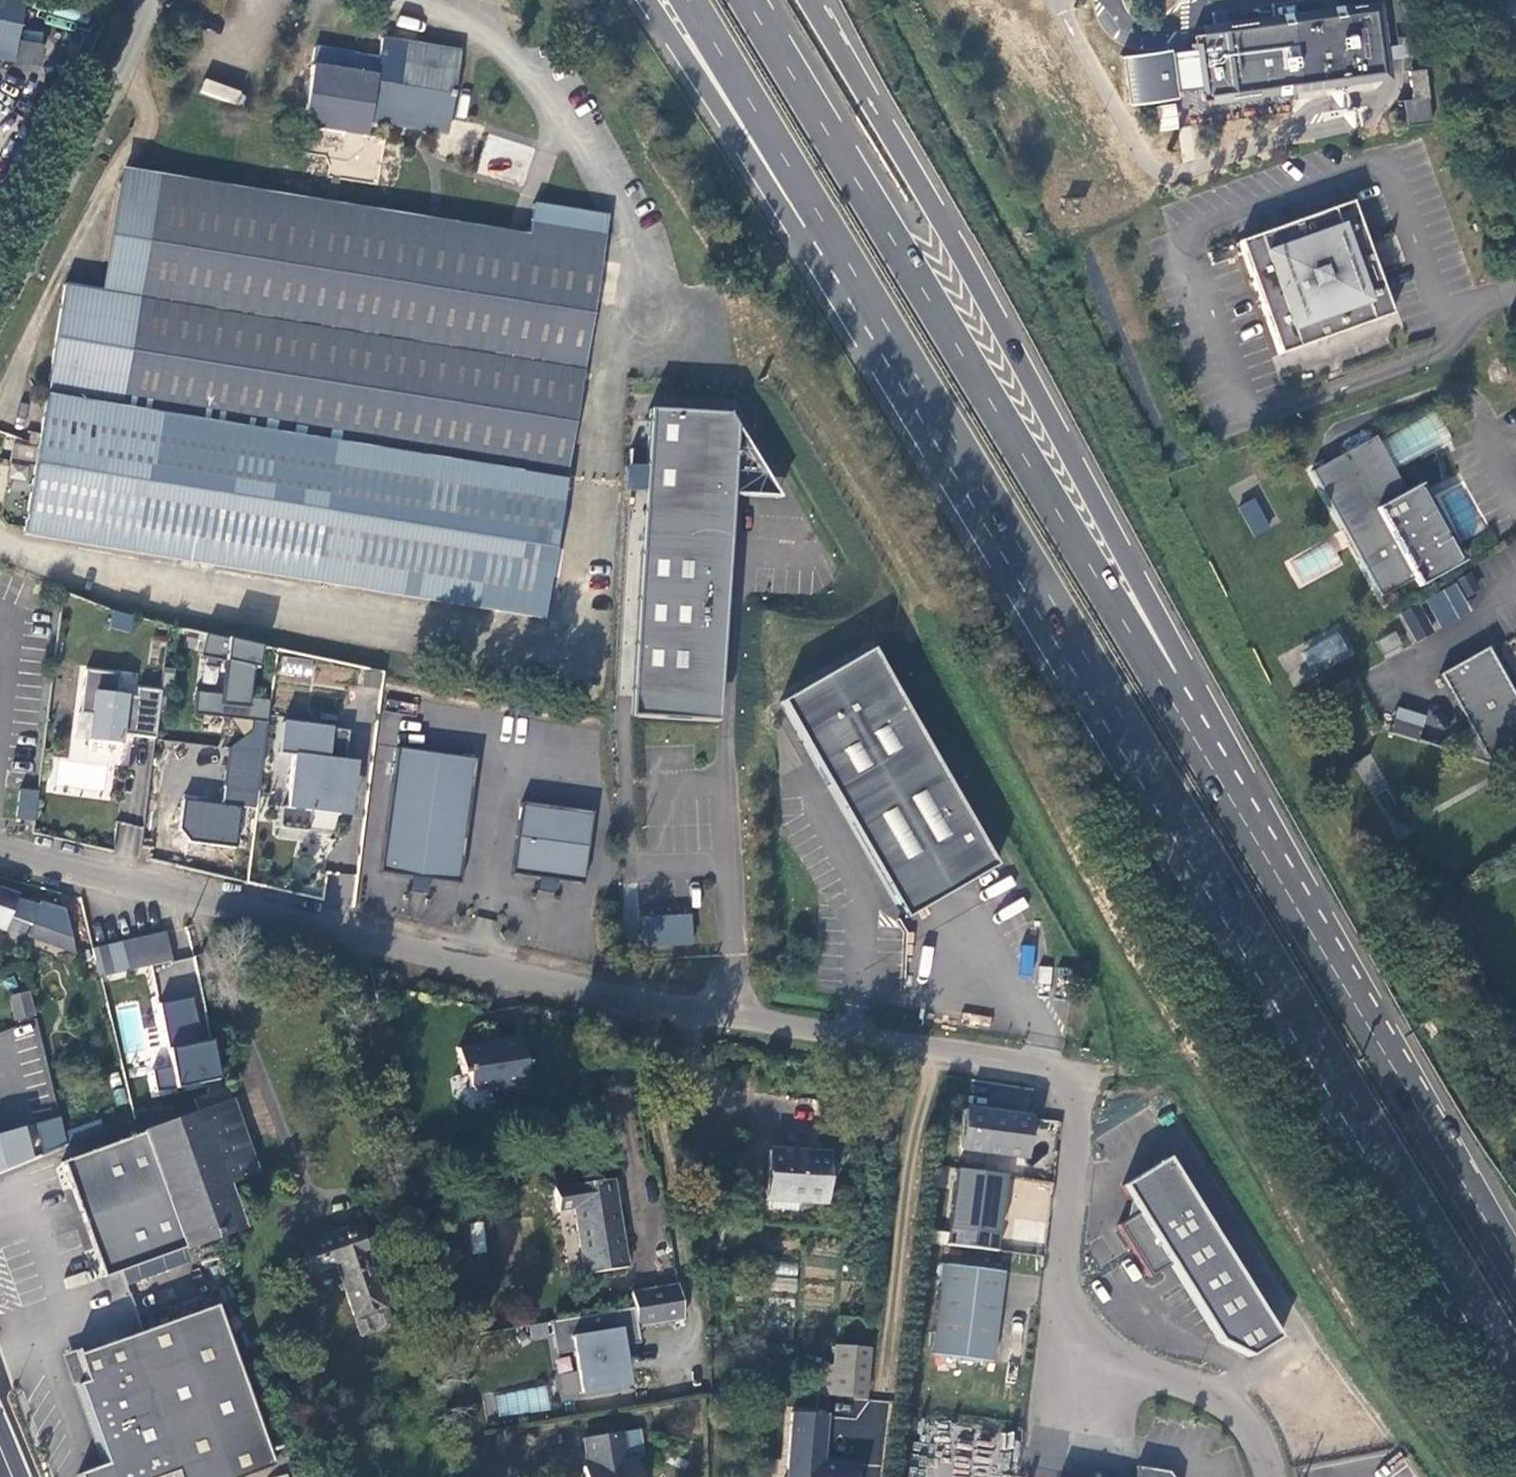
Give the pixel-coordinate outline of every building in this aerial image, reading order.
[(1362,24),(1211,45),(1220,110),(1371,89),(1369,73),(1374,73),(1375,52),(1366,54),(1362,24)] [(379,49),(376,68),(353,65),(350,84),(309,78),(303,122),(367,131),(370,116),(449,127),(458,60),(379,49)] [(1423,69),(1407,71),(1411,100),(1427,98),(1423,69)] [(1175,107),(1147,114),(1153,140),(1181,133),(1175,107)] [(370,116),(367,131),(447,142),(449,127),(370,116)] [(367,131),(303,122),(301,137),(365,146),(367,131)] [(351,451),(330,592),(552,624),(603,264),(528,254),(121,196),(105,305),(131,309),(116,417),(351,451)] [(1344,209),(1231,250),(1272,363),(1384,322),(1344,209)] [(606,240),(531,229),(528,254),(603,264),(606,240)] [(105,305),(68,300),(32,549),(330,592),(351,451),(116,417),(131,309),(105,305)] [(648,410),(630,717),(723,721),(732,474),(764,476),(727,415),(648,410)] [(1413,579),(1417,587),(1452,568),(1409,490),(1404,493),(1374,437),(1311,472),(1380,597),(1413,579)] [(731,496),(777,498),(764,476),(732,474),(731,496)] [(1237,507),(1254,537),(1271,527),(1254,497),(1237,507)] [(1466,593),(1476,591),(1472,578),(1427,590),(1437,626),(1473,616),(1466,593)] [(1417,601),(1398,614),(1417,642),(1440,626),(1428,609),(1424,612),(1417,601)] [(135,617),(116,612),(112,627),(131,632),(135,617)] [(1384,653),(1402,645),(1396,631),(1377,639),(1384,653)] [(1338,632),(1302,651),(1314,673),(1350,654),(1338,632)] [(199,692),(197,714),(254,721),(270,723),(273,700),(252,698),(255,667),(260,669),(264,646),(209,633),(203,657),(227,661),(224,695),(199,692)] [(1489,763),(1515,748),(1515,700),(1513,702),(1504,686),(1507,684),(1487,648),(1440,674),(1489,763)] [(860,653),(767,705),(801,763),(894,921),(986,869),(860,653)] [(135,736),(157,739),(163,692),(140,689),(139,698),(119,695),(122,675),(88,670),(82,714),(94,715),(91,741),(121,745),(123,731),(135,733),(135,736)] [(384,675),(368,673),(366,687),(382,689),(384,675)] [(1391,733),(1421,739),(1426,714),(1396,708),(1391,733)] [(94,715),(82,714),(80,713),(77,740),(91,741),(94,715)] [(232,748),(227,786),(259,791),(261,791),(270,723),(254,721),(253,732),(232,748)] [(352,731),(286,723),(282,755),(296,757),(289,808),(285,807),(283,828),(311,831),(314,812),(342,815),(345,795),(355,797),(360,764),(348,762),(352,731)] [(398,747),(381,873),(412,877),(429,879),(460,884),(478,758),(398,747)] [(225,806),(182,801),(179,830),(189,842),(234,848),(239,808),(257,809),(259,791),(227,786),(225,806)] [(18,820),(36,822),(39,792),(22,789),(18,820)] [(355,797),(345,795),(342,815),(353,817),(355,797)] [(521,802),(511,874),(540,878),(557,880),(583,884),(592,812),(521,802)] [(116,823),(114,851),(137,853),(139,825),(116,823)] [(429,879),(412,877),(410,891),(427,893),(429,879)] [(557,880),(540,878),(538,890),(555,893),(557,880)] [(10,917),(32,926),(28,937),(76,954),(65,911),(40,904),(40,906),(16,900),(17,896),(0,890),(0,929),(5,931),(10,917)] [(690,915),(640,918),(642,948),(692,945),(690,915)] [(157,965),(173,962),(166,932),(151,936),(136,939),(122,942),(108,945),(92,949),(99,978),(114,975),(129,972),(143,968),(157,965)] [(7,972),(16,946),(1,941),(0,944),(0,974),(7,972)] [(34,1018),(28,994),(10,998),(16,1022),(34,1018)] [(216,1079),(209,1042),(200,1044),(191,998),(159,1005),(172,1066),(152,1071),(156,1092),(216,1079)] [(491,1044),(458,1049),(461,1074),(467,1073),(469,1087),(475,1091),(495,1088),(495,1091),(527,1086),(519,1037),(500,1040),(502,1047),(491,1049),(491,1044)] [(195,1098),(200,1112),(232,1101),(226,1086),(221,1088),(195,1098)] [(232,1101),(200,1112),(226,1183),(227,1182),(257,1171),(232,1101)] [(1031,1118),(964,1110),(959,1150),(1026,1158),(1031,1118)] [(71,1188),(77,1186),(110,1276),(243,1227),(227,1182),(226,1183),(200,1112),(62,1163),(71,1188)] [(67,1144),(61,1118),(38,1124),(45,1153),(67,1144)] [(105,1130),(102,1120),(68,1132),(71,1142),(105,1130)] [(31,1160),(22,1129),(0,1135),(0,1173),(31,1160)] [(768,1163),(766,1193),(772,1194),(799,1195),(798,1202),(824,1204),(827,1154),(769,1151),(768,1163)] [(1219,1342),(1249,1357),(1280,1338),(1167,1158),(1121,1186),(1134,1206),(1131,1216),(1117,1226),(1150,1278),(1171,1266),(1219,1342)] [(955,1169),(946,1246),(996,1252),(1006,1176),(955,1169)] [(627,1267),(612,1180),(553,1190),(557,1212),(573,1210),(584,1274),(627,1267)] [(772,1194),(766,1193),(765,1208),(798,1210),(798,1202),(799,1195),(772,1194)] [(339,1233),(300,1247),(309,1275),(336,1265),(354,1318),(385,1307),(357,1227),(339,1233)] [(942,1265),(931,1355),(991,1362),(1003,1273),(942,1265)] [(633,1308),(636,1327),(683,1319),(678,1286),(631,1293),(633,1308)] [(133,1336),(133,1337),(77,1357),(87,1383),(78,1387),(107,1466),(79,1476),(166,1476),(177,1473),(178,1476),(247,1476),(275,1467),(216,1306),(166,1325),(165,1324),(133,1336)] [(385,1307),(354,1318),(361,1336),(391,1326),(385,1307)] [(639,1343),(636,1327),(633,1308),(550,1322),(556,1356),(574,1352),(581,1394),(621,1387),(618,1366),(624,1365),(621,1347),(639,1343)] [(823,1366),(819,1396),(867,1403),(874,1353),(838,1348),(835,1368),(823,1366)] [(547,1386),(495,1393),(498,1415),(550,1409),(547,1386)] [(791,1414),(787,1476),(857,1476),(858,1465),(819,1462),(820,1446),(824,1447),(826,1416),(791,1414)] [(584,1468),(585,1476),(639,1476),(636,1459),(627,1461),(622,1433),(583,1440),(588,1467),(584,1468)] [(1169,1472),(1137,1467),(1135,1476),(1172,1476),(1169,1472)]
